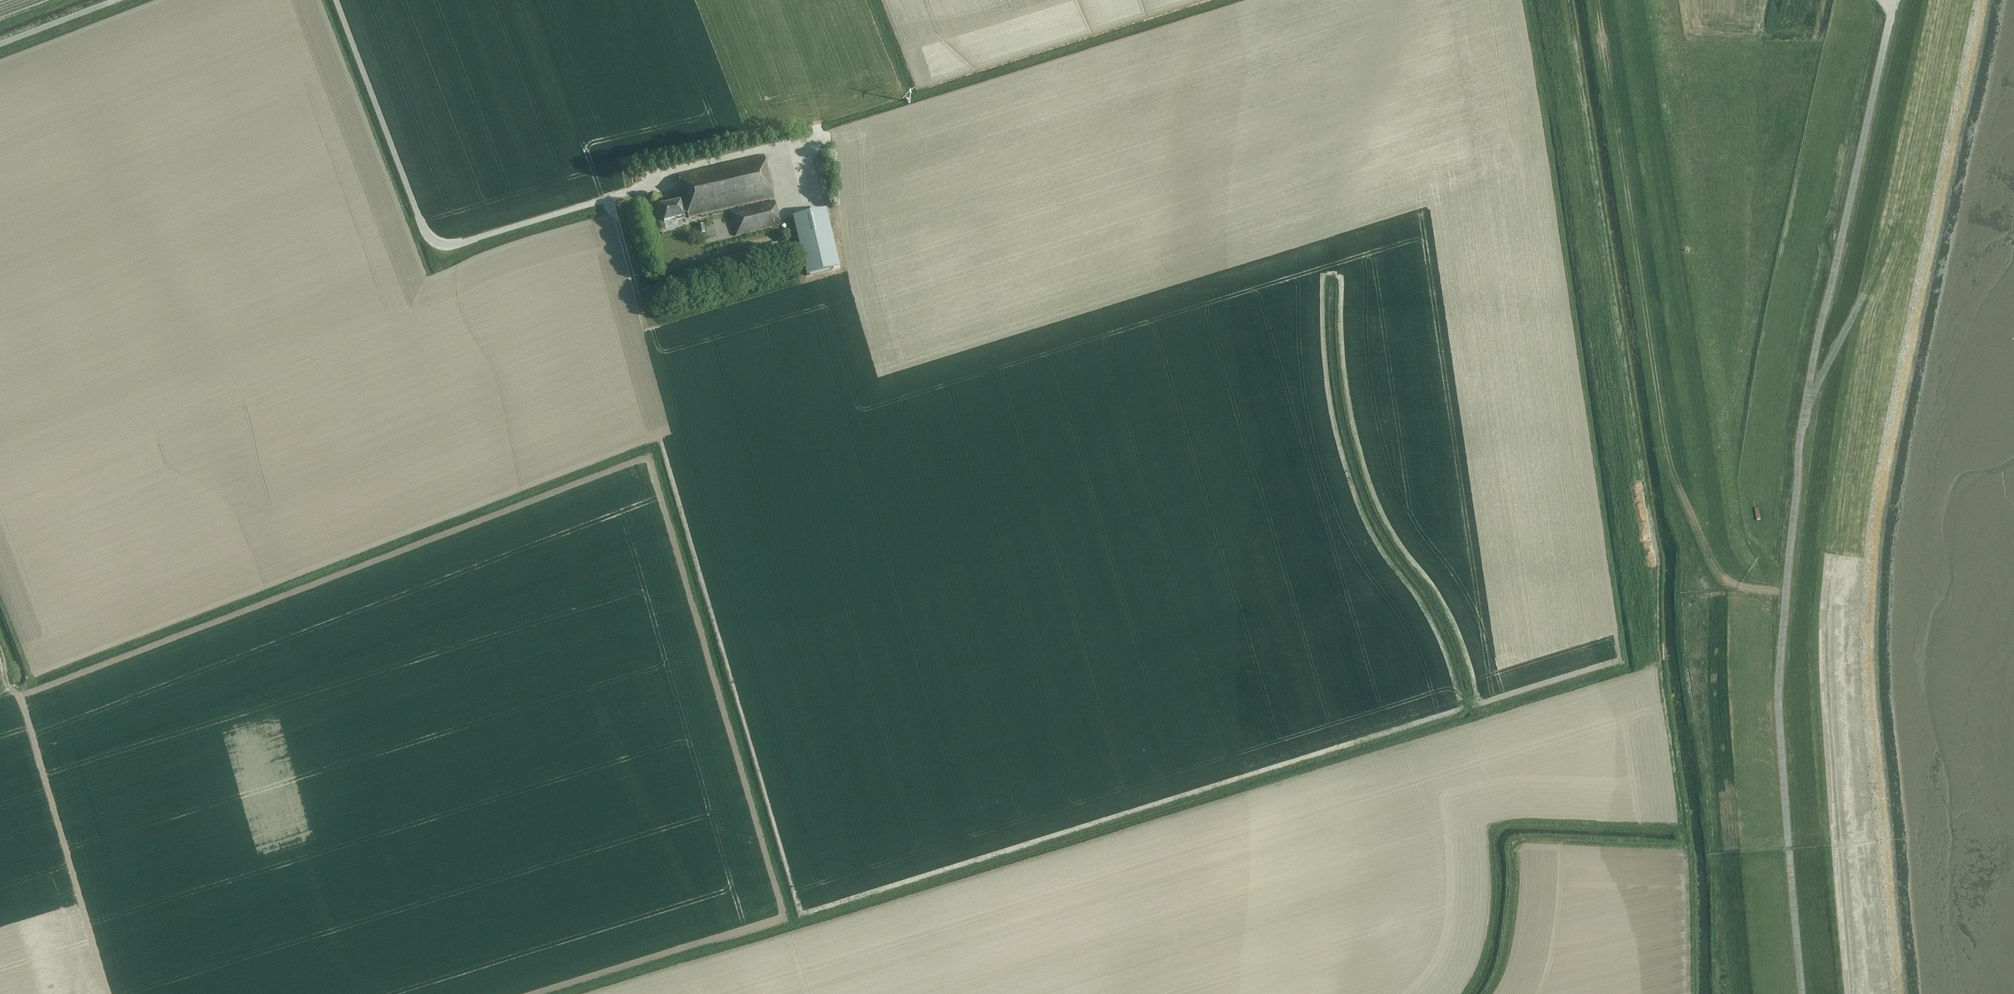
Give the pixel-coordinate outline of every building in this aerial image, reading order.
[(688,217),(689,219),(774,198),(765,156),(678,176),(685,204),(681,205),(680,202),(672,204),(672,201),(666,203),(667,205),(660,207),(664,222),(675,220),(676,222),(685,220),(684,217),(688,217)] [(781,226),(775,201),(730,212),(736,237),(781,226)] [(817,211),(793,217),(794,222),(804,264),(806,275),(831,269),(817,211)] [(706,232),(704,224),(697,225),(700,234),(706,232)]
